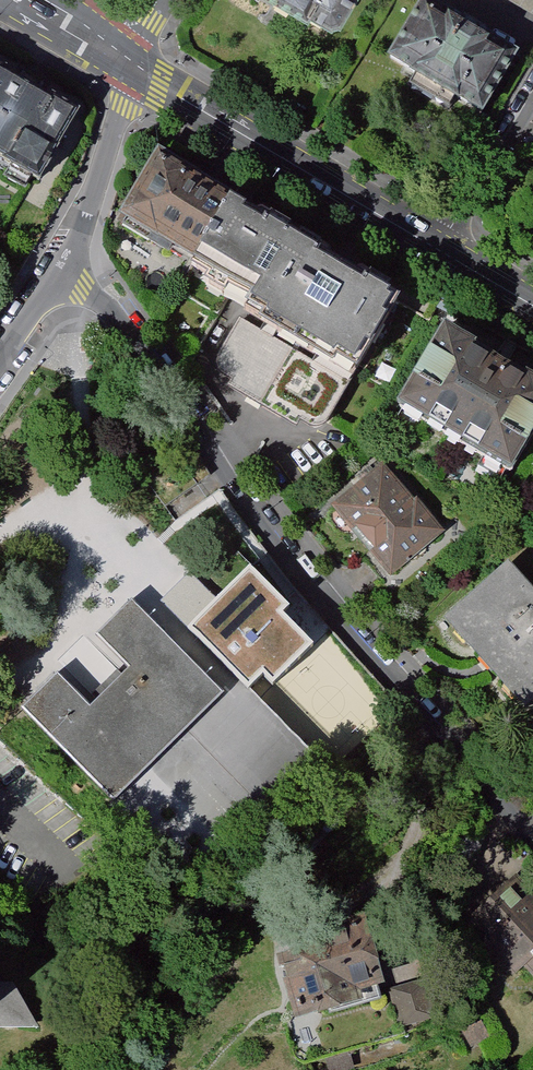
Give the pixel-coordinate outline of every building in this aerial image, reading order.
[(336,23),(344,22),(356,0),(295,0),(336,23)] [(517,57),(426,4),(397,54),(488,107),(517,57)] [(0,73),(0,158),(39,180),(76,115),(0,73)] [(234,200),(158,156),(125,211),(201,256),(234,200)] [(193,267),(247,300),(288,231),(234,200),(201,256),(193,267)] [(341,349),(363,362),(401,297),(288,231),(247,300),(319,343),(338,354),(341,349)] [(331,413),(363,362),(341,349),(338,354),(319,343),(317,349),(243,307),(222,343),(220,348),(220,355),(222,360),(236,369),(232,375),(300,416),(304,411),(315,416),(324,417),(331,413)] [(512,472),(532,437),(532,397),(441,342),(402,407),(512,472)] [(387,460),(339,499),(396,567),(446,525),(421,495),(418,498),(387,460)] [(511,561),(448,618),(529,708),(532,705),(532,585),(511,561)] [(276,687),(316,647),(284,614),(289,609),(250,568),(190,626),(248,686),(261,673),(276,687)] [(23,709),(116,802),(227,693),(173,642),(134,599),(98,634),(131,668),(92,706),(60,673),(23,709)] [(478,915),(496,934),(489,940),(517,969),(528,959),(532,964),(532,890),(520,876),(478,915)] [(387,973),(369,912),(302,931),(306,944),(286,949),(303,1008),(363,991),(360,981),(387,973)] [(428,978),(391,989),(403,1028),(440,1017),(428,978)] [(40,1028),(13,980),(0,980),(0,1029),(40,1028)] [(485,1019),(466,1028),(475,1046),(494,1036),(485,1019)]
